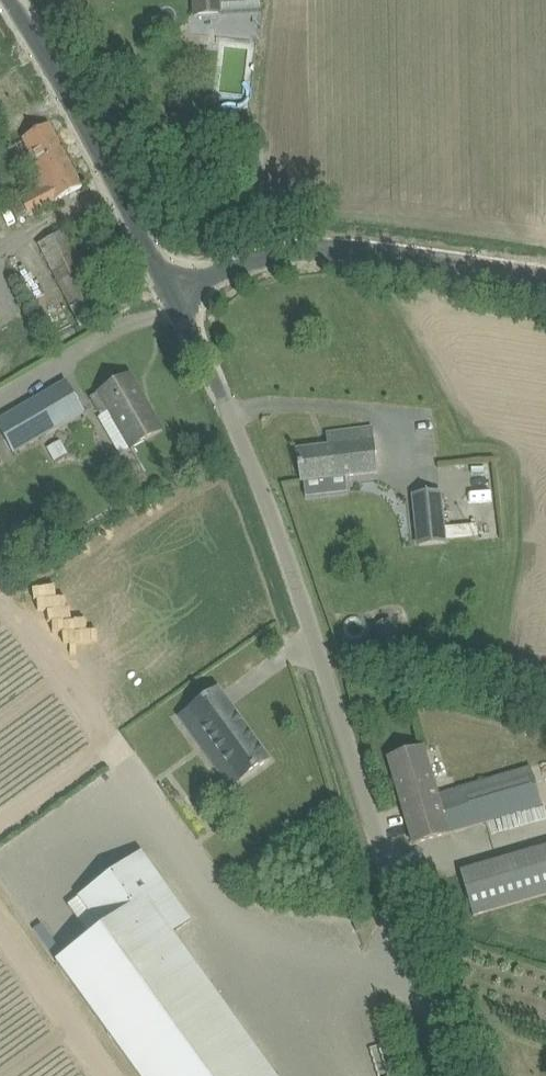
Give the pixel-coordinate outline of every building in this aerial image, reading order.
[(193,18),(222,15),(221,0),(191,0),(193,18)] [(30,215),(64,197),(84,186),(50,124),(22,139),(41,175),(27,182),(33,194),(22,200),(30,215)] [(56,236),(39,244),(59,284),(86,270),(62,222),(52,228),(56,236)] [(108,313),(86,270),(59,284),(81,327),(108,313)] [(113,300),(121,314),(131,309),(124,295),(113,300)] [(101,416),(110,411),(132,449),(163,431),(131,375),(91,398),(101,416)] [(66,423),(85,412),(67,381),(48,392),(0,421),(0,428),(15,453),(66,423)] [(374,441),(372,426),(326,433),(328,447),(297,451),(302,481),(378,472),(374,441)] [(64,445),(50,452),(55,462),(69,454),(64,445)] [(412,495),(417,547),(447,545),(447,539),(478,536),(477,525),(446,528),(442,492),(412,495)] [(224,758),(241,781),(270,760),(219,690),(180,717),(215,765),(224,758)] [(426,747),(410,752),(389,758),(414,844),(435,838),(543,805),(531,767),(440,794),(426,747)] [(174,934),(192,921),(142,852),(79,897),(102,929),(57,962),(139,1075),(276,1075),(174,934)] [(475,916),(514,905),(501,862),(462,874),(475,916)]
